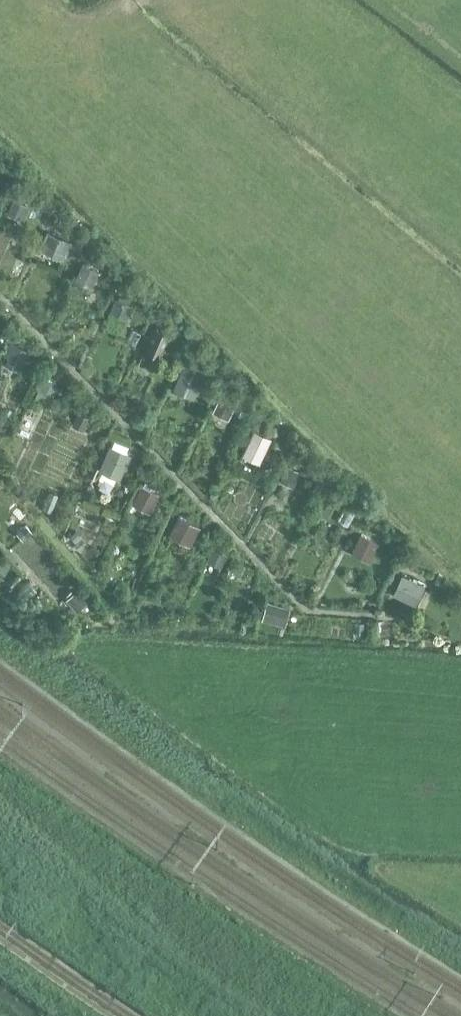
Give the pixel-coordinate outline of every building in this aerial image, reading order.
[(26,206),(14,201),(8,213),(21,219),(26,206)] [(70,244),(48,234),(42,249),(64,258),(70,244)] [(98,273),(83,266),(77,279),(92,286),(98,273)] [(131,307),(117,300),(112,313),(126,319),(131,307)] [(153,327),(144,347),(163,355),(172,335),(153,327)] [(20,349),(11,344),(7,353),(16,358),(20,349)] [(203,375),(186,368),(177,390),(194,397),(203,375)] [(58,386),(44,380),(39,391),(53,397),(58,386)] [(235,407),(221,401),(215,413),(229,419),(235,407)] [(89,419),(78,414),(73,425),(84,430),(89,419)] [(271,440),(255,433),(248,449),(263,456),(271,440)] [(129,457),(111,449),(101,471),(119,479),(129,457)] [(300,473),(289,468),(282,483),(293,488),(300,473)] [(155,495),(143,489),(137,500),(150,507),(155,495)] [(324,504),(320,514),(329,518),(334,508),(324,504)] [(198,529),(180,520),(172,536),(191,545),(198,529)] [(17,534),(23,541),(32,533),(26,526),(17,534)] [(379,545),(362,537),(356,550),(373,558),(379,545)] [(227,557),(214,551),(209,562),(223,568),(227,557)] [(424,588),(402,578),(395,593),(405,598),(407,594),(419,599),(424,588)] [(86,603),(78,594),(69,602),(77,611),(86,603)] [(290,611),(268,605),(264,619),(286,626),(290,611)]
